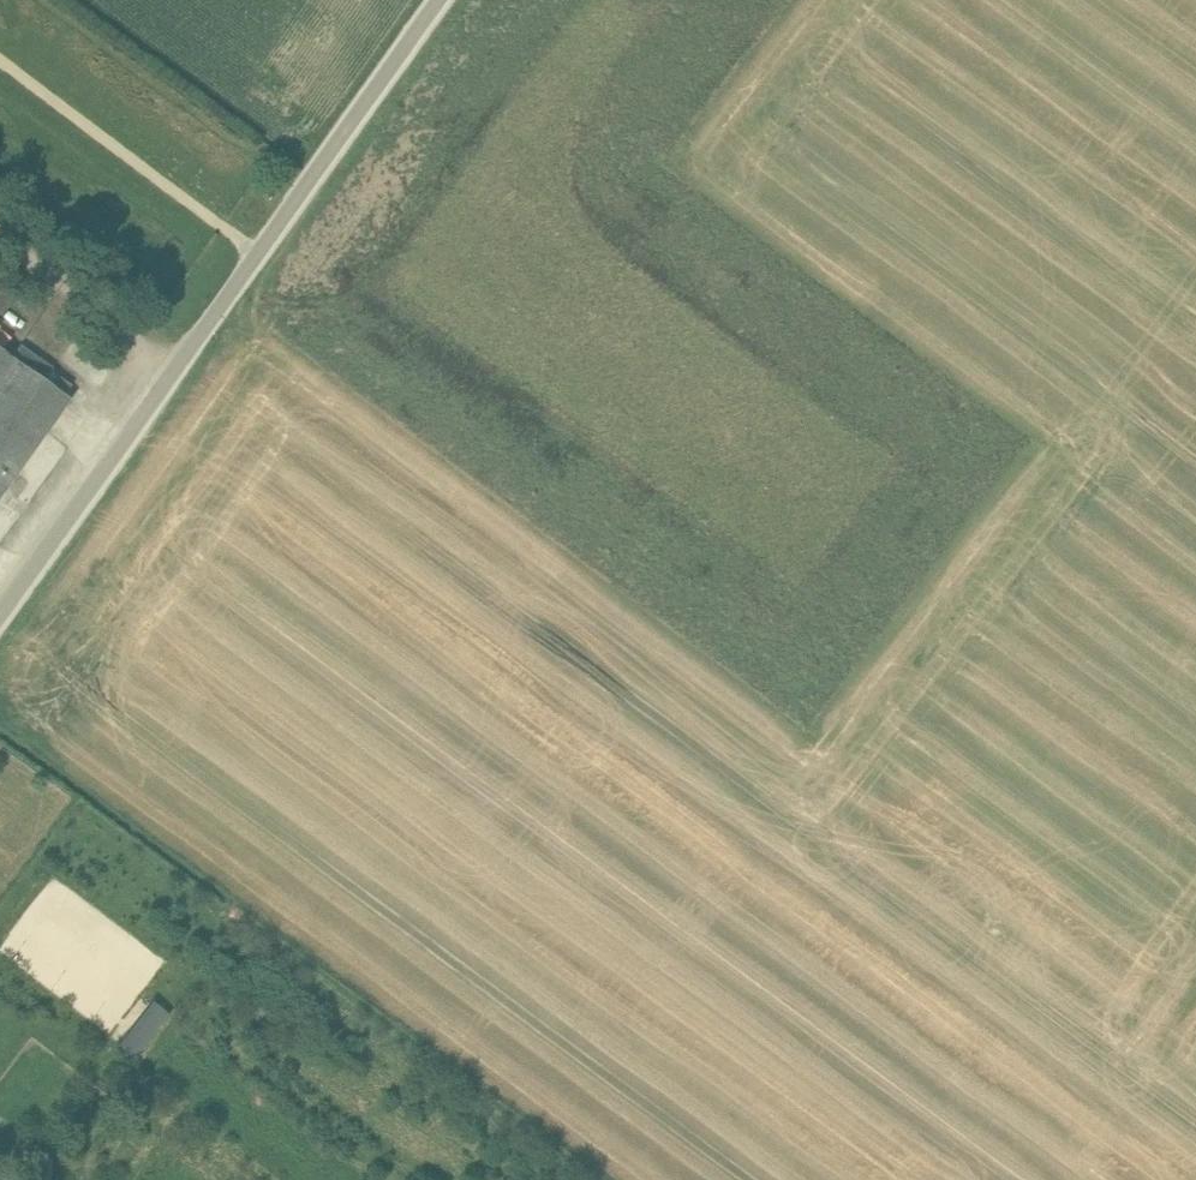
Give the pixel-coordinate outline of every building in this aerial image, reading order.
[(71,399),(65,395),(73,385),(59,375),(51,385),(45,381),(54,368),(21,344),(12,357),(0,349),(0,498),(71,399)] [(120,1044),(138,1056),(171,1010),(154,998),(120,1044)]
